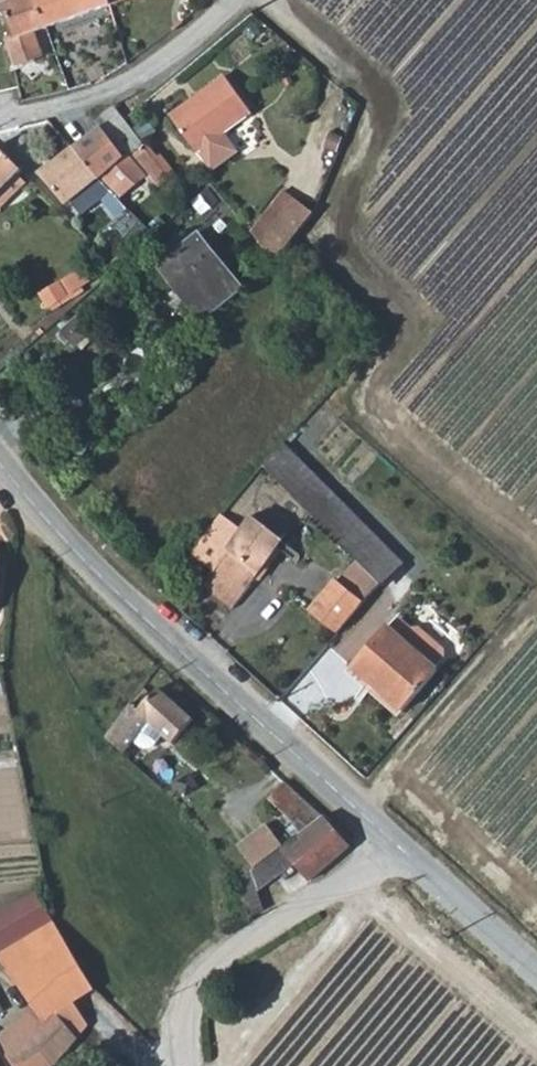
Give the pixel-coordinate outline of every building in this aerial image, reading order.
[(6,4),(17,38),(7,42),(15,68),(43,57),(33,33),(48,27),(37,0),(17,0),(6,4)] [(112,0),(37,0),(48,27),(114,4),(112,0)] [(246,105),(218,66),(192,86),(196,92),(169,112),(193,145),(195,143),(209,161),(235,142),(221,123),(246,105)] [(192,86),(165,105),(169,112),(196,92),(192,86)] [(116,106),(97,120),(103,127),(128,156),(144,143),(125,118),(116,106)] [(121,196),(146,175),(128,156),(103,127),(102,128),(93,135),(76,148),(121,196)] [(144,143),(128,156),(146,175),(153,183),(170,168),(156,151),(153,153),(144,143)] [(24,170),(0,147),(0,193),(24,170)] [(115,213),(127,203),(121,196),(76,148),(43,174),(66,203),(89,185),(115,213)] [(311,221),(314,217),(315,215),(300,197),(254,233),(269,252),(311,221)] [(198,234),(159,266),(203,320),(241,288),(198,234)] [(102,335),(90,322),(70,341),(83,354),(102,335)] [(282,442),(262,465),(344,543),(365,521),(282,442)] [(246,528),(222,514),(192,551),(216,570),(205,586),(235,609),(284,538),(254,514),(246,528)] [(344,543),(385,582),(388,579),(405,560),(365,521),(344,543)] [(339,630),(366,601),(367,600),(341,579),(313,611),(339,630)] [(408,707),(440,668),(387,622),(352,665),(370,680),(373,679),(408,707)] [(153,696),(144,688),(108,736),(127,752),(135,742),(144,750),(150,751),(156,749),(167,736),(174,742),(194,719),(159,688),(153,696)] [(310,825),(323,816),(284,781),(269,798),(295,821),(299,815),(310,825)] [(323,816),(310,825),(286,846),(297,862),(311,880),(351,846),(323,816)] [(256,867),(284,845),(287,843),(271,821),(239,844),(256,867)] [(284,845),(256,867),(251,871),(258,890),(297,862),(286,846),(284,845)] [(238,881),(252,918),(266,909),(258,890),(251,871),(238,881)] [(16,1065),(52,1065),(57,1062),(89,1024),(75,1002),(96,989),(54,920),(0,952),(0,957),(34,1008),(13,1026),(26,1040),(7,1054),(16,1065)]
